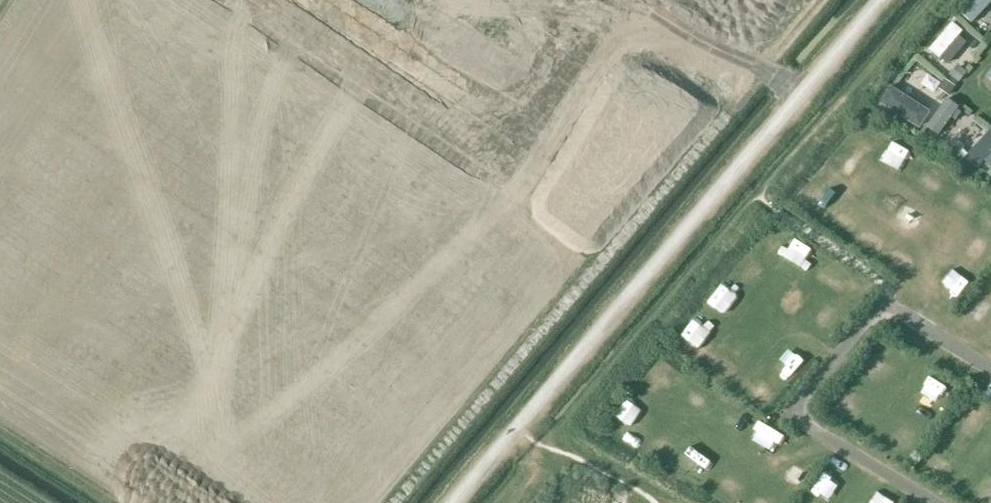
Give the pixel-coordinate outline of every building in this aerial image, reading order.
[(971,21),(990,0),(971,0),(960,11),(971,21)] [(880,101),(919,126),(929,111),(890,86),(880,101)] [(980,163),(990,152),(990,131),(969,153),(980,163)]
